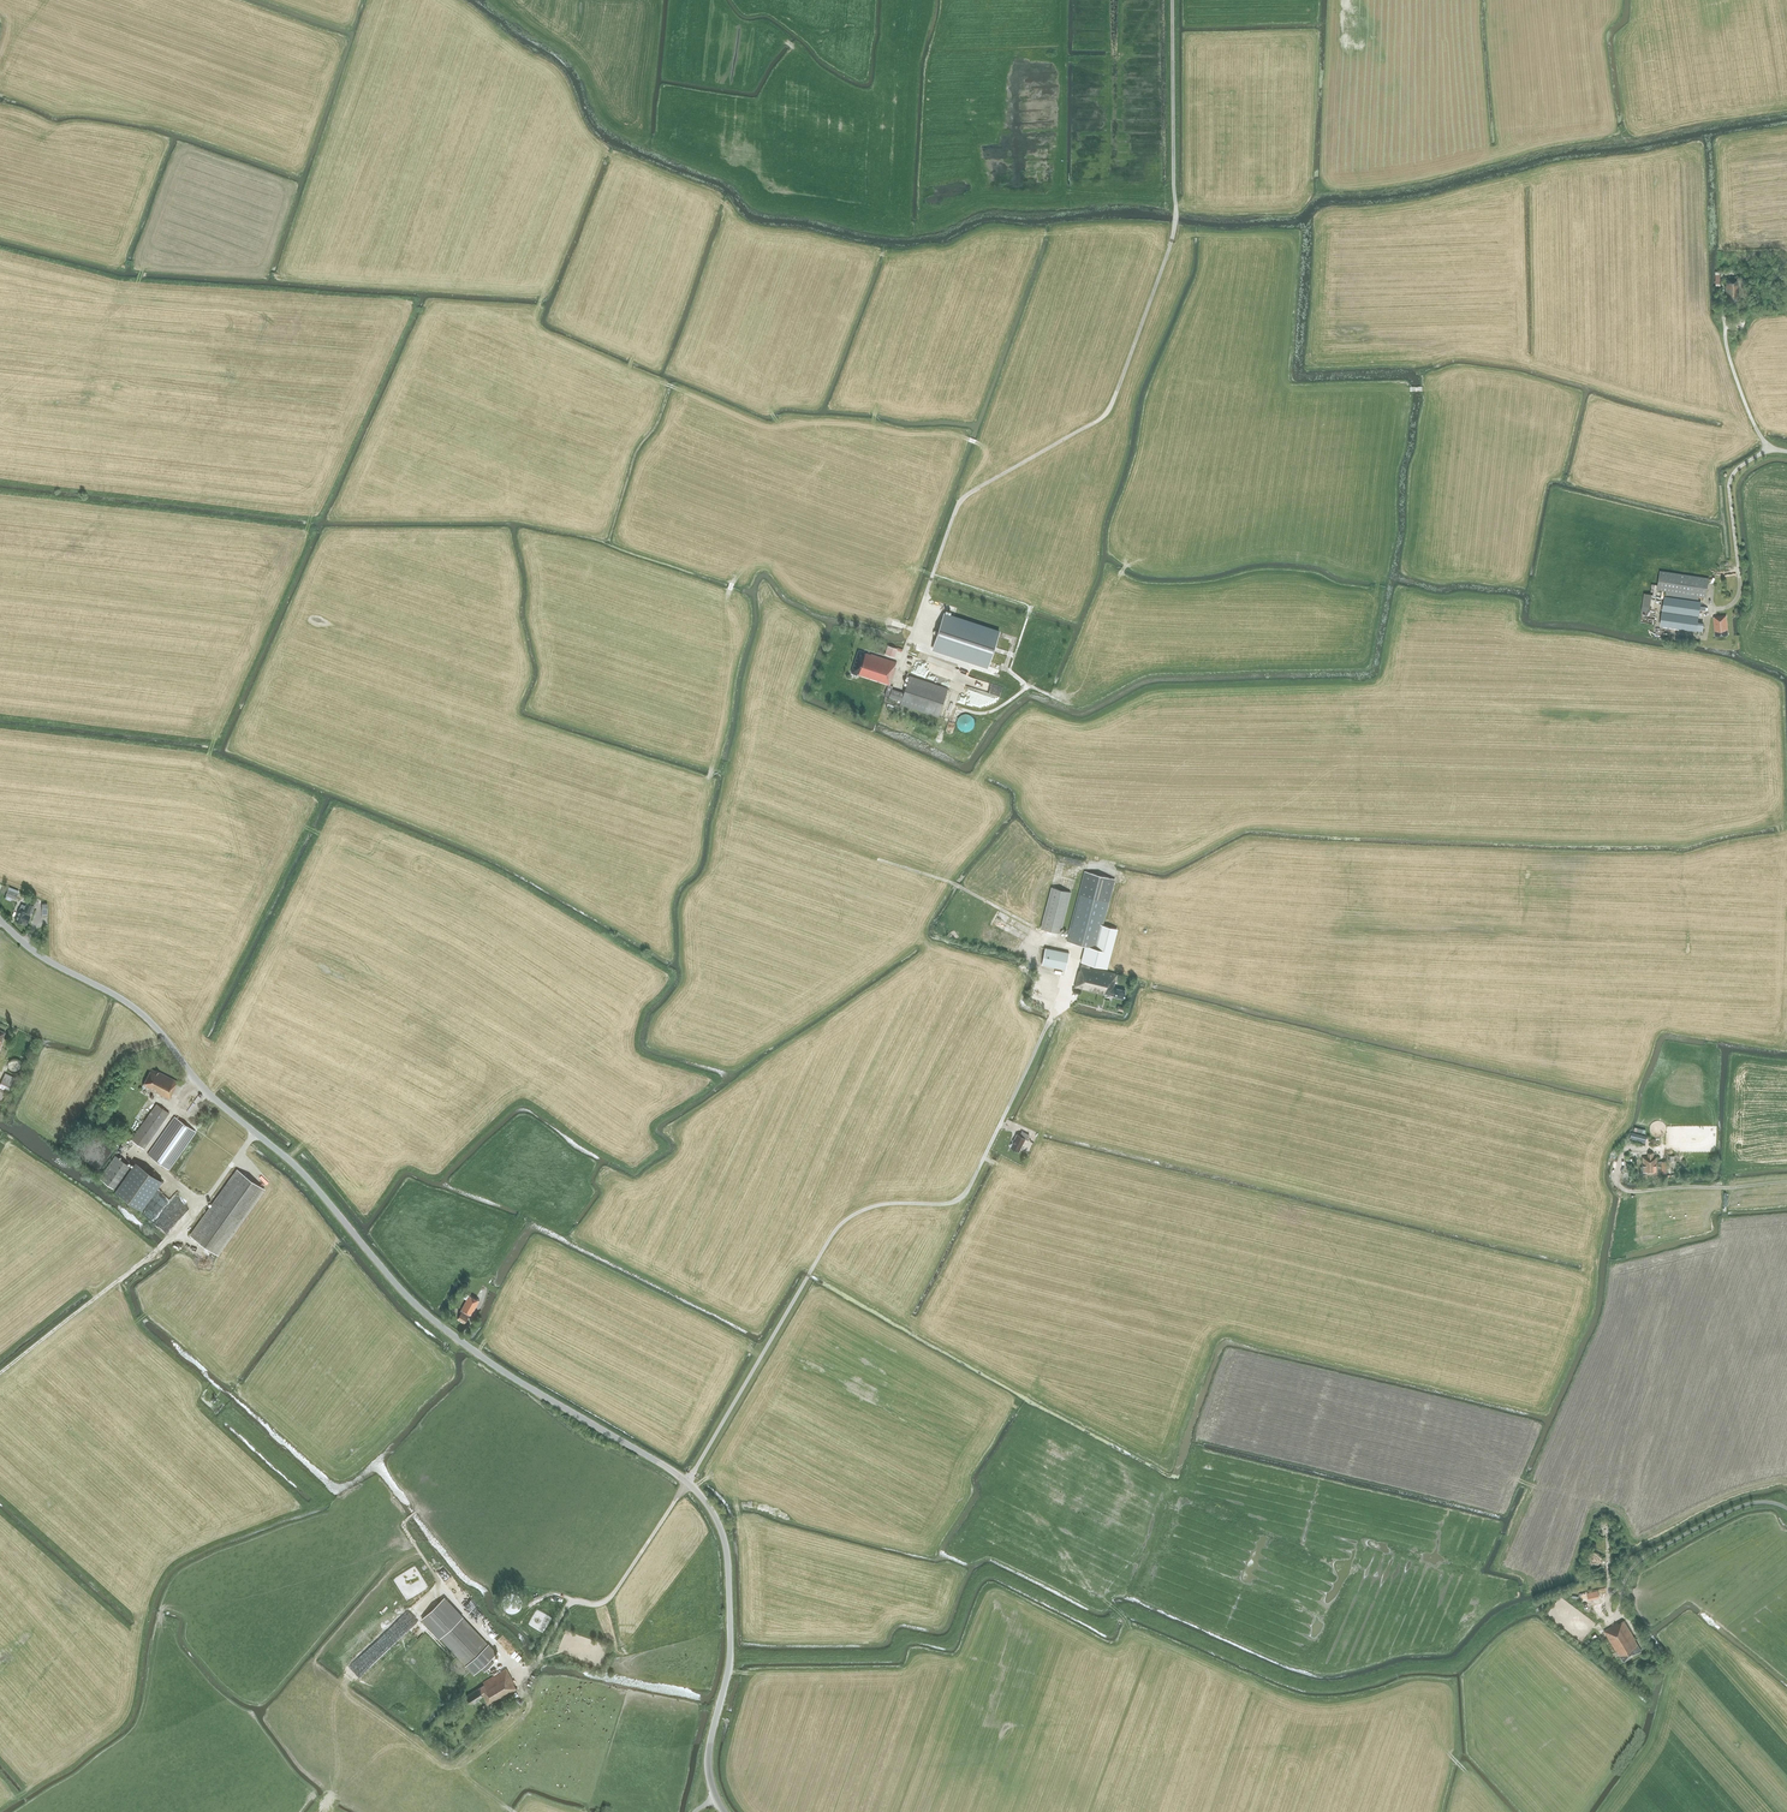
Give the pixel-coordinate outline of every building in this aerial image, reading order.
[(1730,278),(1725,278),(1726,304),(1740,304),(1740,296),(1749,296),(1748,277),(1730,278)] [(1666,591),(1665,596),(1662,615),(1661,625),(1702,631),(1703,621),(1691,619),(1691,617),(1690,617),(1691,614),(1696,615),(1698,601),(1698,596),(1706,597),(1709,577),(1660,570),(1657,590),(1666,591)] [(1652,595),(1644,593),(1642,605),(1650,606),(1652,595)] [(999,631),(944,613),(933,648),(988,666),(999,631)] [(1728,636),(1726,616),(1713,617),(1715,637),(1728,636)] [(884,653),(890,655),(894,657),(896,650),(902,652),(903,649),(897,648),(897,647),(893,646),(887,644),(884,653)] [(885,695),(901,700),(900,704),(938,717),(948,688),(909,676),(904,693),(892,689),(893,686),(890,685),(895,668),(894,668),(896,662),(859,650),(851,673),(857,675),(858,673),(859,674),(858,675),(888,685),(885,695)] [(986,691),(1001,695),(1004,686),(989,681),(986,691)] [(975,723),(975,722),(974,721),(974,720),(974,719),(973,718),(973,717),(972,716),(971,716),(971,715),(970,715),(969,714),(968,714),(967,714),(966,714),(965,714),(964,714),(963,714),(962,714),(961,715),(960,716),(959,716),(959,717),(958,718),(957,719),(957,720),(957,721),(957,722),(957,723),(957,724),(957,725),(957,726),(958,727),(958,728),(959,729),(960,729),(960,730),(961,730),(963,731),(964,731),(965,732),(966,732),(967,731),(968,731),(969,731),(970,731),(970,730),(971,730),(972,729),(972,728),(973,728),(973,727),(974,726),(974,725),(974,724),(975,723)] [(1090,963),(1107,967),(1117,929),(1103,925),(1115,879),(1085,871),(1067,940),(1086,946),(1081,965),(1080,970),(1079,970),(1074,988),(1073,992),(1079,994),(1080,990),(1076,989),(1076,988),(1105,995),(1106,993),(1123,998),(1125,990),(1113,987),(1117,974),(1090,967),(1090,963)] [(1051,887),(1041,928),(1060,933),(1071,892),(1051,887)] [(6,895),(15,899),(18,893),(8,890),(6,895)] [(34,907),(26,904),(26,905),(22,904),(20,909),(19,909),(15,920),(26,925),(31,913),(32,914),(34,907)] [(997,917),(994,923),(1025,939),(1028,934),(997,917)] [(1069,953),(1045,948),(1042,965),(1066,970),(1069,953)] [(10,1071),(13,1073),(15,1073),(18,1072),(20,1071),(22,1068),(22,1065),(21,1063),(19,1060),(17,1059),(14,1059),(11,1060),(9,1061),(8,1064),(8,1067),(8,1069),(10,1071)] [(169,1099),(176,1087),(175,1086),(177,1081),(159,1072),(156,1070),(156,1071),(151,1069),(143,1083),(150,1087),(149,1088),(169,1099)] [(0,1084),(0,1089),(12,1094),(18,1079),(5,1073),(0,1084)] [(131,1140),(144,1149),(169,1113),(156,1104),(131,1140)] [(174,1117),(148,1154),(169,1170),(196,1132),(174,1117)] [(1020,1136),(1017,1134),(1011,1147),(1019,1151),(1025,1139),(1027,1139),(1029,1135),(1022,1131),(1020,1136)] [(1630,1139),(1645,1142),(1647,1136),(1631,1132),(1630,1139)] [(1647,1157),(1644,1157),(1642,1157),(1642,1167),(1641,1167),(1641,1174),(1657,1173),(1657,1166),(1658,1166),(1657,1164),(1661,1164),(1661,1173),(1667,1173),(1666,1161),(1657,1161),(1657,1157),(1653,1157),(1653,1153),(1647,1153),(1647,1157)] [(100,1179),(115,1189),(131,1167),(116,1156),(100,1179)] [(141,1210),(162,1180),(135,1161),(114,1191),(141,1210)] [(237,1169),(189,1235),(218,1255),(265,1189),(237,1169)] [(171,1231),(190,1210),(183,1204),(187,1199),(179,1191),(165,1207),(168,1210),(167,1211),(171,1215),(164,1224),(171,1231)] [(464,1297),(467,1299),(462,1309),(461,1311),(462,1312),(458,1318),(465,1323),(469,1316),(470,1314),(471,1315),(479,1300),(467,1293),(464,1297)] [(1599,1589),(1588,1592),(1590,1599),(1601,1596),(1599,1589)] [(522,1603),(522,1602),(522,1601),(522,1600),(522,1599),(521,1598),(520,1597),(520,1596),(519,1595),(518,1595),(517,1594),(516,1594),(515,1593),(514,1593),(513,1593),(512,1593),(511,1593),(510,1593),(509,1593),(508,1594),(507,1594),(506,1594),(506,1595),(505,1596),(504,1597),(503,1598),(503,1599),(502,1600),(502,1601),(502,1602),(502,1603),(502,1604),(502,1605),(502,1606),(503,1607),(503,1608),(504,1609),(504,1610),(505,1611),(506,1611),(507,1612),(509,1613),(510,1613),(511,1613),(512,1613),(513,1613),(514,1613),(515,1613),(516,1613),(517,1612),(518,1612),(519,1611),(519,1610),(520,1610),(521,1609),(521,1608),(522,1607),(522,1606),(522,1605),(522,1604),(522,1603)] [(490,1659),(497,1653),(444,1598),(422,1619),(466,1666),(474,1674),(481,1668),(484,1672),(494,1663),(490,1659)] [(1631,1629),(1634,1627),(1629,1617),(1626,1619),(1631,1629)] [(1604,1631),(1609,1639),(1620,1656),(1624,1661),(1641,1650),(1635,1640),(1635,1639),(1624,1620),(1619,1623),(1618,1623),(1604,1631)] [(489,1706),(498,1700),(517,1689),(514,1684),(506,1669),(478,1686),(479,1688),(466,1696),(471,1703),(484,1696),(486,1700),(489,1706)]
